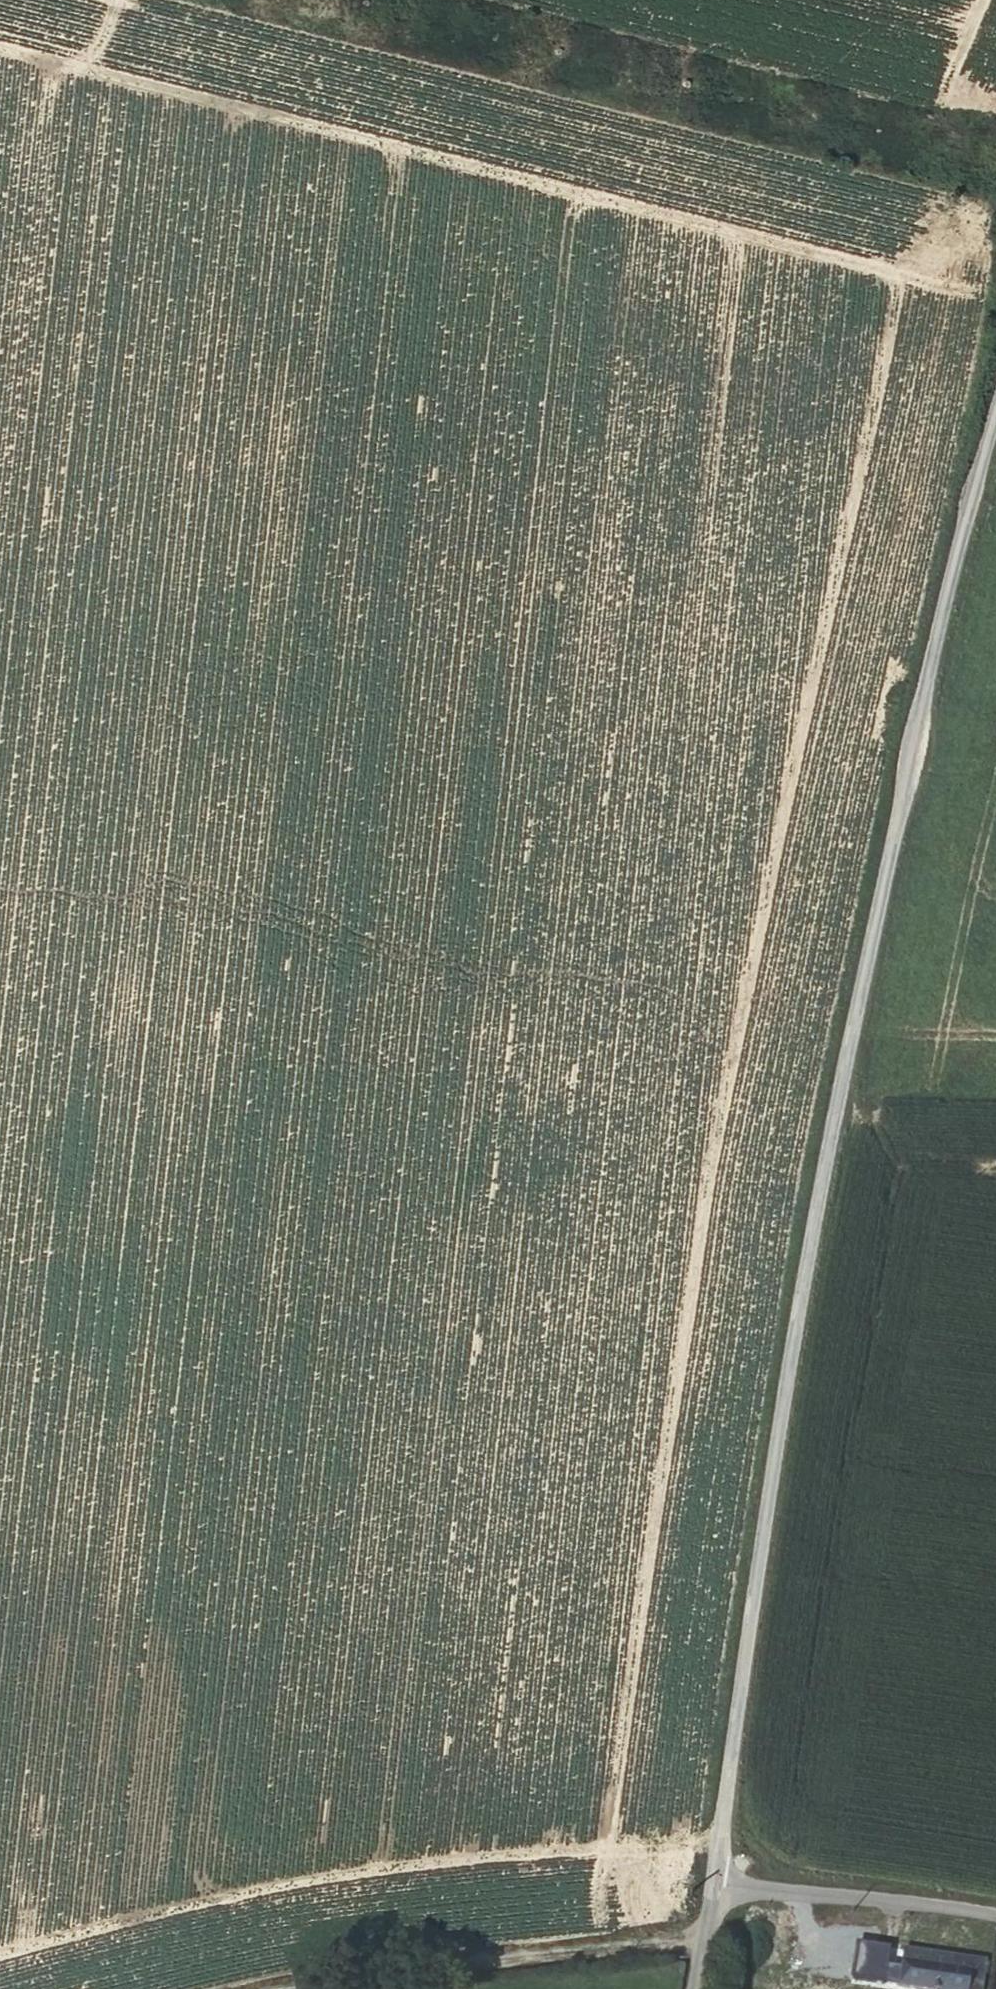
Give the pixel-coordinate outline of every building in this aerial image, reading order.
[(900,1985),(927,1988),(980,1988),(983,1975),(952,1970),(955,1957),(904,1950),(900,1985)]
